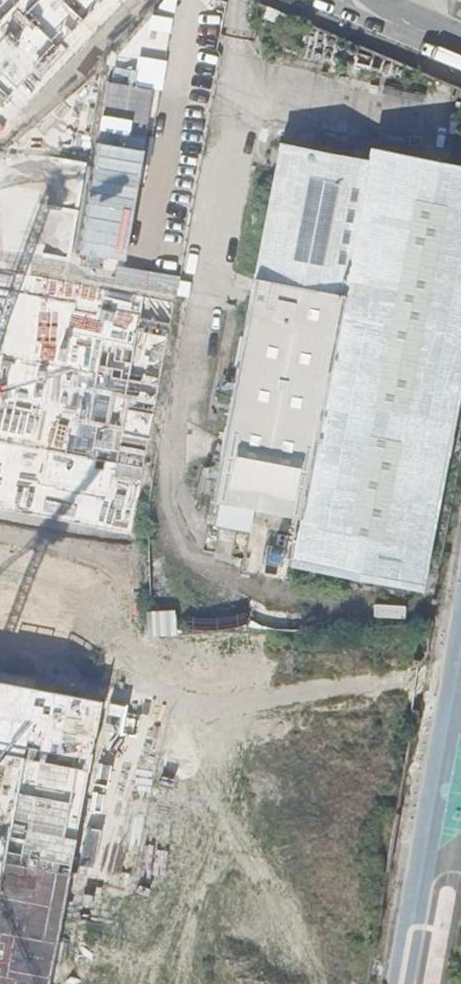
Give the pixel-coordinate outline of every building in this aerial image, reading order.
[(126,172),(165,171),(165,70),(126,70),(126,172)] [(278,147),(253,281),(343,297),(299,519),(299,523),(292,563),(420,586),(460,370),(460,169),(369,152),(368,161),(278,147)] [(162,232),(143,233),(144,293),(163,293),(162,232)] [(343,297),(253,281),(211,502),(299,519),(343,297)]
